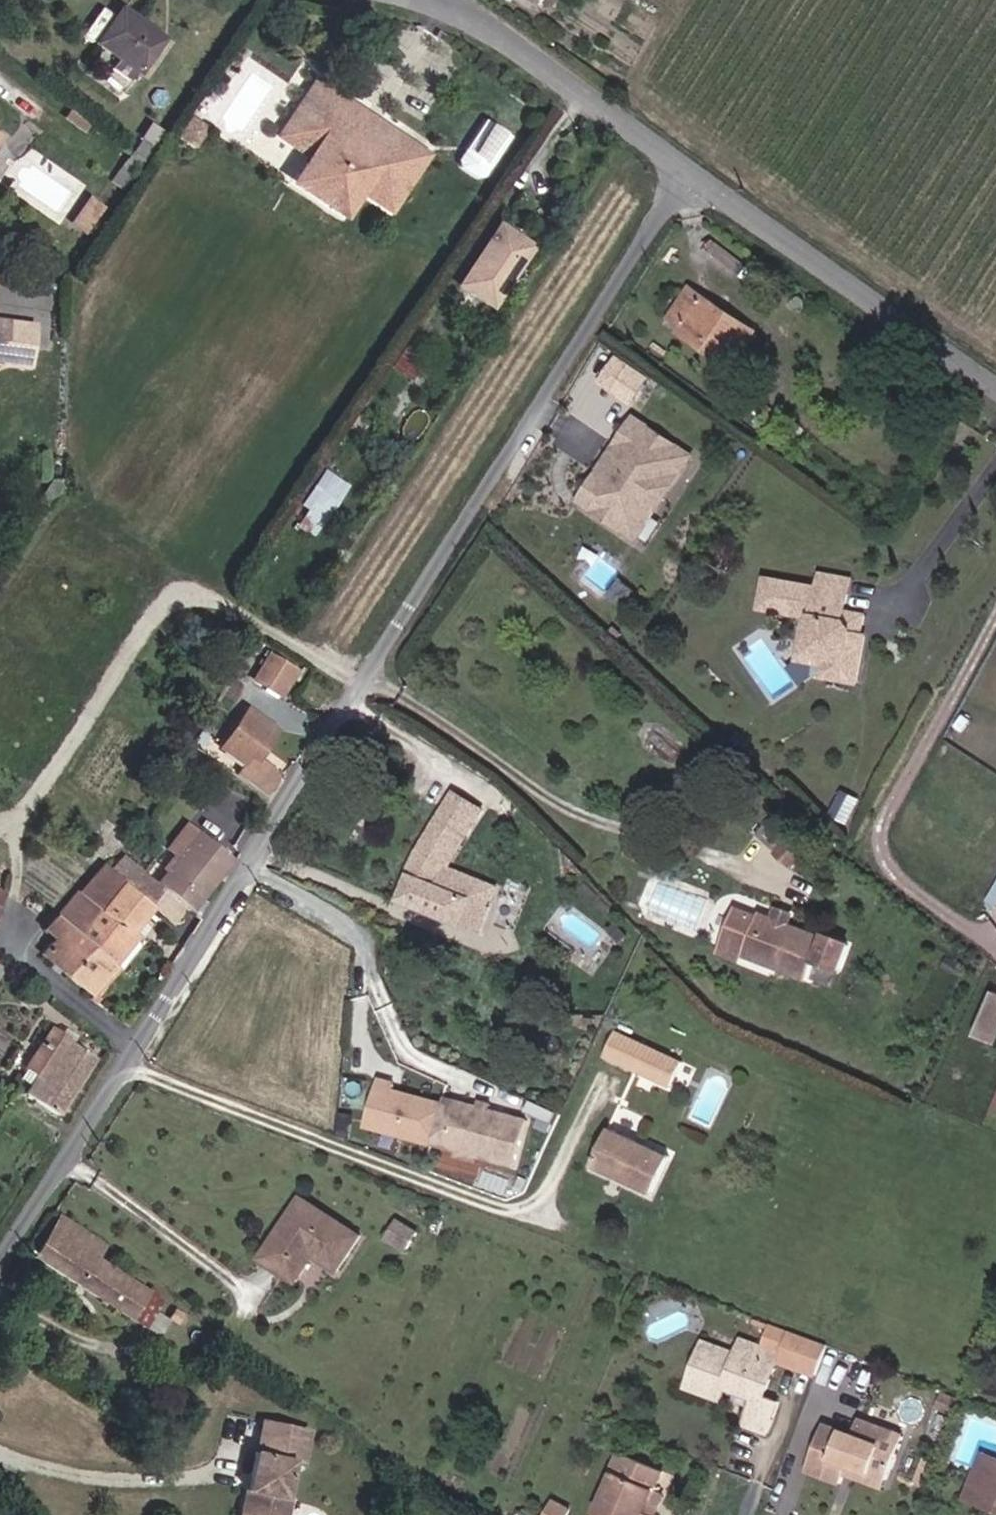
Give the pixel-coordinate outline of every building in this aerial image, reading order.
[(174,41),(126,6),(98,47),(148,78),(174,41)] [(287,193),(342,226),(357,201),(387,218),(423,157),(416,153),(388,199),(369,188),(364,195),(353,188),(338,213),(299,191),(313,166),(303,160),(307,152),(284,139),(312,92),(304,88),(269,148),(302,167),(287,193)] [(299,191),(338,213),(353,188),(364,195),(369,188),(388,199),(416,153),(396,140),(391,148),(366,133),(362,140),(350,133),(354,126),(328,111),(332,104),(312,92),(284,139),(307,152),(303,160),(313,166),(299,191)] [(217,129),(196,115),(180,137),(204,151),(217,129)] [(502,136),(478,119),(420,207),(424,209),(421,214),(436,224),(439,220),(443,222),(502,136)] [(123,134),(133,141),(142,128),(132,121),(123,134)] [(115,145),(126,152),(133,141),(123,134),(115,145)] [(60,204),(74,213),(81,200),(68,192),(60,204)] [(88,195),(71,223),(87,232),(104,204),(88,195)] [(529,245),(496,224),(459,284),(492,305),(502,288),(496,284),(513,256),(519,260),(529,245)] [(764,332),(696,286),(673,324),(739,374),(764,332)] [(409,380),(420,364),(404,354),(393,370),(409,380)] [(620,413),(603,438),(609,442),(588,472),(582,468),(565,493),(620,530),(636,506),(630,501),(651,471),(657,475),(674,450),(620,413)] [(324,516),(343,485),(322,472),(303,503),(324,516)] [(809,587),(839,592),(841,577),(812,572),(809,587)] [(809,587),(755,577),(750,607),(796,615),(803,616),(799,642),(807,654),(817,656),(816,663),(814,674),(847,680),(856,633),(851,633),(841,631),(842,627),(837,621),(834,620),(836,609),(839,592),(809,587)] [(855,613),(836,609),(834,620),(837,621),(842,627),(841,631),(851,633),(855,613)] [(803,616),(796,615),(789,659),(816,663),(817,656),(807,654),(799,642),(803,616)] [(307,673),(275,653),(256,678),(291,699),(307,673)] [(232,769),(262,788),(274,769),(250,755),(269,723),(238,705),(213,745),(238,760),(232,769)] [(489,900),(484,897),(491,881),(439,860),(452,828),(431,820),(400,899),(476,930),(489,900)] [(133,874),(143,880),(177,826),(168,821),(133,874)] [(791,875),(806,859),(768,824),(753,841),(791,875)] [(143,880),(152,886),(179,904),(214,850),(177,826),(143,880)] [(623,850),(618,858),(634,867),(639,859),(623,850)] [(133,874),(120,865),(69,945),(75,949),(57,979),(84,997),(104,964),(110,963),(125,937),(124,932),(117,927),(126,911),(134,899),(148,907),(158,890),(152,886),(143,880),(133,874)] [(521,907),(531,885),(507,875),(497,897),(521,907)] [(0,888),(0,912),(11,895),(0,888)] [(158,913),(168,896),(158,890),(148,907),(158,913)] [(513,928),(521,907),(497,897),(489,918),(513,928)] [(843,968),(853,941),(829,932),(828,936),(790,921),(779,917),(763,910),(762,914),(738,904),(724,937),(748,947),(747,951),(812,977),(818,959),(843,968)] [(779,917),(790,921),(794,910),(784,906),(779,917)] [(126,911),(117,927),(124,932),(134,916),(126,911)] [(743,960),(747,951),(748,947),(724,937),(719,949),(743,960)] [(982,1036),(995,1041),(995,1004),(982,1036)] [(122,1022),(129,1010),(124,1007),(119,1015),(106,1007),(104,1010),(122,1022)] [(106,1059),(58,1026),(30,1068),(42,1076),(30,1093),(66,1118),(106,1059)] [(692,1062),(626,1030),(613,1057),(679,1088),(692,1062)] [(431,1140),(442,1100),(393,1083),(395,1077),(378,1072),(363,1117),(431,1140)] [(477,1105),(444,1093),(442,1100),(431,1140),(454,1147),(455,1143),(473,1150),(472,1153),(508,1165),(524,1120),(489,1108),(477,1105)] [(491,1103),(479,1099),(477,1105),(489,1108),(491,1103)] [(536,1120),(541,1111),(530,1105),(525,1115),(536,1120)] [(547,1128),(552,1117),(541,1111),(536,1120),(535,1122),(547,1128)] [(679,1153),(617,1127),(600,1166),(662,1193),(679,1153)] [(472,1153),(473,1150),(455,1143),(454,1147),(452,1152),(470,1158),(472,1153)] [(284,1191),(245,1258),(281,1279),(296,1255),(303,1259),(329,1274),(355,1232),(284,1191)] [(114,1247),(66,1213),(40,1256),(139,1321),(158,1292),(108,1260),(114,1247)] [(426,1230),(405,1218),(392,1240),(415,1254),(426,1230)] [(288,1284),(303,1259),(296,1255),(281,1279),(288,1284)] [(743,1351),(709,1340),(691,1390),(731,1403),(736,1392),(760,1401),(749,1428),(776,1438),(790,1402),(778,1397),(787,1363),(826,1380),(837,1348),(777,1325),(768,1346),(750,1337),(743,1351)] [(142,1335),(154,1341),(157,1332),(147,1327),(142,1335)] [(863,1432),(832,1421),(815,1471),(849,1484),(852,1476),(893,1492),(911,1434),(869,1420),(863,1432)] [(280,1486),(287,1450),(296,1452),(298,1441),(253,1432),(248,1457),(245,1456),(241,1476),(246,1477),(243,1488),(239,1487),(233,1514),(267,1514),(265,1514),(271,1484),(280,1486)] [(658,1468),(618,1453),(609,1473),(619,1477),(602,1514),(650,1514),(641,1512),(650,1490),(658,1468)] [(964,1499),(995,1510),(995,1461),(980,1455),(964,1499)] [(267,1514),(278,1514),(284,1486),(280,1486),(271,1484),(265,1514),(267,1514)] [(659,1493),(650,1490),(641,1512),(650,1514),(659,1493)] [(573,1505),(553,1499),(548,1514),(570,1514),(573,1505)]
